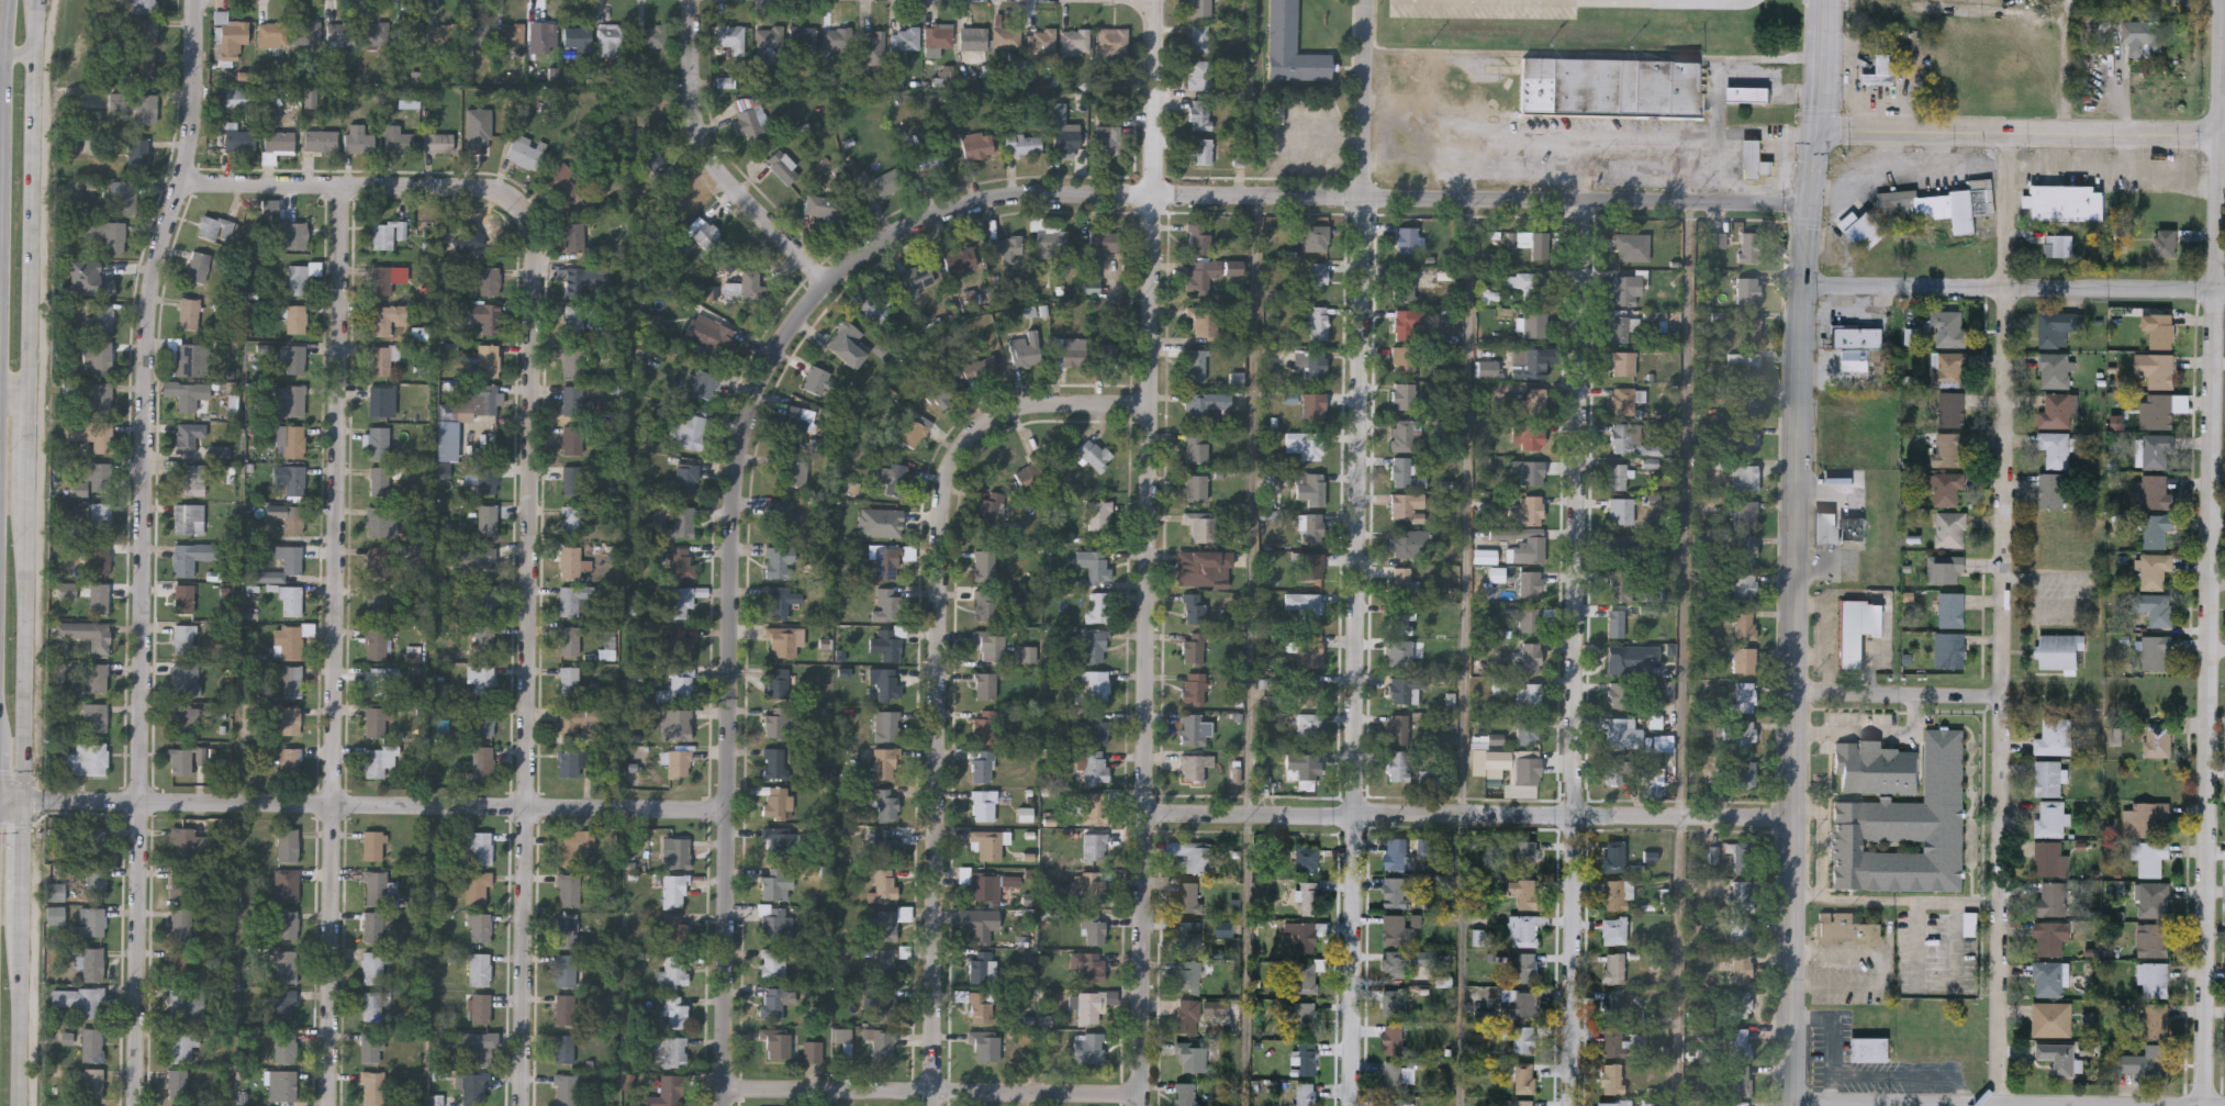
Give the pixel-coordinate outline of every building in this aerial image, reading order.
[(136,12),(136,0),(155,0),(155,12),(136,12)] [(1188,15),(1188,0),(1217,0),(1217,15),(1188,15)] [(1270,79),(1270,0),(1298,0),(1297,54),(1331,55),(1331,80),(1270,79)] [(157,19),(157,45),(136,45),(136,19),(157,19)] [(320,43),(291,43),(291,20),(320,20),(320,43)] [(2123,42),(2123,20),(2166,20),(2166,54),(2129,54),(2129,42),(2123,42)] [(284,21),(284,45),(259,45),(259,21),(284,21)] [(353,21),(353,43),(326,43),(326,21),(353,21)] [(387,21),(387,43),(360,43),(360,21),(387,21)] [(421,22),(421,44),(392,44),(392,22),(421,22)] [(456,23),(456,46),(427,46),(427,23),(456,23)] [(488,23),(488,45),(466,45),(466,23),(488,23)] [(523,23),(523,45),(499,45),(499,23),(523,23)] [(623,23),(623,47),(597,47),(597,23),(623,23)] [(545,52),(528,52),(528,24),(556,24),(556,45),(545,45),(545,52)] [(664,26),(662,48),(637,45),(639,24),(664,26)] [(742,24),(742,54),(733,54),(733,44),(715,44),(715,24),(742,24)] [(1209,24),(1209,52),(1189,52),(1189,24),(1209,24)] [(562,25),(590,25),(590,47),(562,47),(562,25)] [(951,47),(924,47),(924,25),(951,25),(951,47)] [(1054,25),(1054,49),(1026,49),(1026,25),(1054,25)] [(782,26),(782,60),(754,59),(754,26),(782,26)] [(1019,26),(1019,47),(993,47),(993,26),(1019,26)] [(815,52),(791,52),(791,27),(815,27),(815,52)] [(821,47),(821,27),(851,27),(851,47),(821,47)] [(918,27),(918,48),(896,48),(896,27),(918,27)] [(986,27),(986,49),(959,49),(959,27),(986,27)] [(1088,27),(1088,53),(1061,53),(1061,27),(1088,27)] [(1098,59),(1098,27),(1128,27),(1128,59),(1098,59)] [(869,70),(857,70),(857,30),(884,30),(884,66),(869,66),(869,70)] [(1863,82),(1863,71),(1877,71),(1877,52),(1896,52),(1896,82),(1863,82)] [(136,79),(136,53),(157,53),(157,79),(136,79)] [(1521,57),(1701,60),(1700,118),(1520,114),(1521,57)] [(1186,88),(1186,59),(1210,59),(1210,88),(1186,88)] [(1728,87),(1770,87),(1770,101),(1728,101),(1728,87)] [(225,105),(225,90),(254,90),(254,105),(225,105)] [(418,107),(398,107),(398,90),(418,90),(418,107)] [(156,93),(156,122),(136,122),(136,107),(110,107),(110,93),(156,93)] [(1209,129),(1188,129),(1188,99),(1209,99),(1209,129)] [(764,135),(736,137),(733,109),(761,107),(764,135)] [(236,122),(236,130),(254,130),(254,149),(224,149),(224,122),(236,122)] [(383,152),(383,123),(399,123),(399,132),(413,132),(413,152),(383,152)] [(373,152),(345,152),(345,124),(362,124),(362,133),(373,133),(373,152)] [(1078,152),(1052,152),(1052,129),(1078,129),(1078,152)] [(1100,129),(1117,129),(1117,152),(1100,152),(1100,129)] [(336,150),(302,150),(302,130),(336,130),(336,150)] [(262,156),(262,131),(293,131),(293,152),(273,152),(273,156),(262,156)] [(536,139),(546,144),(534,170),(505,157),(516,132),(536,141),(536,139)] [(962,157),(961,134),(991,132),(992,155),(962,157)] [(423,152),(423,133),(452,133),(452,152),(423,152)] [(1005,133),(1040,133),(1040,153),(1005,153),(1005,133)] [(146,137),(146,169),(126,169),(126,137),(146,137)] [(1210,164),(1190,164),(1190,137),(1210,137),(1210,164)] [(1762,174),(1762,179),(1744,178),(1745,137),(1762,138),(1762,160),(1775,160),(1774,174),(1762,174)] [(669,171),(657,178),(640,149),(652,143),(669,171)] [(787,185),(764,161),(779,147),(802,170),(787,185)] [(944,165),(917,172),(913,155),(939,147),(944,165)] [(564,201),(545,179),(563,161),(572,171),(568,176),(579,188),(564,201)] [(904,185),(880,198),(870,179),(895,166),(904,185)] [(135,212),(116,212),(116,180),(135,180),(135,212)] [(1879,194),(1880,221),(1901,220),(1901,212),(1919,211),(1919,220),(1995,217),(1993,180),(1951,182),(1952,197),(1919,199),(1918,192),(1879,194)] [(677,217),(657,195),(672,181),(692,203),(677,217)] [(2033,182),(2104,183),(2103,219),(2032,217),(2033,182)] [(804,213),(808,192),(845,201),(841,221),(804,213)] [(233,222),(226,243),(195,233),(202,212),(233,222)] [(1887,236),(1872,213),(1847,228),(1862,252),(1887,236)] [(724,235),(708,250),(690,232),(705,217),(724,235)] [(124,250),(104,250),(104,236),(76,236),(76,220),(124,220),(124,250)] [(306,221),(306,246),(277,246),(277,221),(306,221)] [(482,254),(460,236),(472,222),(494,239),(482,254)] [(583,222),(583,250),(564,250),(564,222),(583,222)] [(1210,233),(1210,252),(1188,252),(1188,222),(1205,222),(1205,233),(1210,233)] [(392,223),(392,248),(372,248),(372,223),(392,223)] [(1328,224),(1328,250),(1305,250),(1305,224),(1328,224)] [(1066,225),(1066,255),(1037,255),(1037,225),(1066,225)] [(1417,252),(1395,252),(1395,225),(1417,225),(1417,252)] [(2178,255),(2157,255),(2157,227),(2178,227),(2178,255)] [(1088,250),(1088,228),(1118,228),(1118,250),(1088,250)] [(668,244),(680,230),(695,242),(683,257),(668,244)] [(1508,246),(1508,231),(1548,231),(1548,257),(1532,257),(1532,246),(1508,246)] [(1740,260),(1740,231),(1759,231),(1759,260),(1740,260)] [(1726,232),(1726,246),(1712,246),(1712,232),(1726,232)] [(1646,233),(1646,258),(1614,258),(1614,233),(1646,233)] [(2073,256),(2045,256),(2045,234),(2073,234),(2073,256)] [(1021,235),(1021,255),(992,255),(992,235),(1021,235)] [(973,245),(976,267),(946,271),(941,238),(949,237),(950,248),(973,245)] [(204,281),(187,278),(192,249),(210,253),(204,281)] [(1220,259),(1220,278),(1208,278),(1208,292),(1185,292),(1185,267),(1193,267),(1193,259),(1220,259)] [(901,271),(926,260),(933,281),(908,291),(901,271)] [(1305,288),(1305,261),(1326,261),(1326,288),(1305,288)] [(287,293),(287,264),(308,264),(308,293),(287,293)] [(392,294),(372,294),(372,266),(392,266),(392,294)] [(479,294),(480,266),(500,266),(500,294),(479,294)] [(591,268),(591,295),(563,295),(563,268),(591,268)] [(1395,300),(1395,268),(1415,268),(1415,300),(1395,300)] [(759,269),(759,301),(741,301),(741,292),(726,292),(726,287),(740,287),(740,269),(759,269)] [(1523,299),(1523,287),(1505,287),(1505,272),(1545,272),(1545,299),(1523,299)] [(1614,304),(1614,273),(1642,273),(1642,304),(1614,304)] [(1100,275),(1100,295),(1085,295),(1085,275),(1100,275)] [(1759,276),(1759,302),(1736,302),(1736,276),(1759,276)] [(873,323),(859,304),(883,288),(896,306),(873,323)] [(197,329),(178,327),(180,297),(199,298),(197,329)] [(112,329),(93,329),(93,300),(112,300),(112,329)] [(287,333),(287,304),(305,304),(305,333),(287,333)] [(390,324),(390,336),(370,336),(370,304),(406,304),(406,324),(390,324)] [(480,321),(470,321),(470,304),(500,304),(500,334),(480,334),(480,321)] [(564,334),(564,304),(583,304),(583,334),(564,334)] [(1327,304),(1327,338),(1308,338),(1308,304),(1327,304)] [(1217,305),(1217,336),(1194,336),(1194,317),(1185,317),(1185,305),(1217,305)] [(1422,333),(1393,333),(1393,309),(1422,309),(1422,333)] [(1963,328),(1969,328),(1969,346),(1936,346),(1936,331),(1931,331),(1931,310),(1963,310),(1963,328)] [(1546,336),(1522,336),(1522,311),(1546,311),(1546,336)] [(2039,346),(2039,312),(2078,312),(2078,331),(2068,331),(2068,346),(2039,346)] [(2174,313),(2174,348),(2150,348),(2150,313),(2174,313)] [(1611,315),(1629,315),(1629,342),(1611,342),(1611,315)] [(854,344),(866,354),(854,369),(824,345),(845,317),(863,333),(854,344)] [(1759,344),(1744,344),(1744,317),(1759,317),(1759,344)] [(731,358),(707,353),(714,324),(738,329),(731,358)] [(1009,332),(1037,328),(1040,365),(1013,368),(1009,332)] [(1835,328),(1835,350),(1885,350),(1885,328),(1835,328)] [(111,342),(111,375),(83,375),(83,347),(91,347),(91,342),(111,342)] [(175,375),(175,343),(206,343),(206,375),(175,375)] [(499,376),(476,376),(476,343),(499,343),(499,376)] [(286,372),(286,345),(304,345),(304,372),(286,372)] [(582,345),(582,377),(562,377),(562,345),(582,345)] [(1082,365),(1052,365),(1052,345),(1082,345),(1082,365)] [(1416,345),(1416,370),(1393,370),(1393,345),(1416,345)] [(370,375),(370,346),(394,346),(394,358),(390,358),(390,375),(370,375)] [(1544,347),(1545,377),(1523,378),(1522,348),(1544,347)] [(1187,349),(1205,349),(1205,381),(1187,381),(1187,349)] [(1296,368),(1296,349),(1324,349),(1324,379),(1301,379),(1301,368),(1296,368)] [(1636,375),(1612,375),(1612,350),(1636,350),(1636,375)] [(1758,351),(1758,377),(1726,377),(1726,351),(1758,351)] [(1967,387),(1938,387),(1938,351),(1967,351),(1967,387)] [(2042,387),(2042,353),(2071,353),(2070,387),(2042,387)] [(2149,389),(2149,375),(2136,375),(2136,353),(2174,353),(2174,389),(2149,389)] [(973,379),(968,362),(992,355),(996,372),(973,379)] [(820,396),(801,386),(812,364),(832,373),(820,396)] [(691,393),(698,369),(719,376),(711,400),(691,393)] [(940,409),(925,394),(947,372),(962,388),(940,409)] [(86,413),(86,382),(108,382),(108,413),(86,413)] [(1393,409),(1393,382),(1416,382),(1416,409),(1393,409)] [(206,398),(195,398),(195,411),(177,411),(177,383),(206,383),(206,398)] [(497,383),(497,415),(474,415),(474,399),(465,399),(465,383),(497,383)] [(304,415),(273,415),(273,386),(304,386),(304,415)] [(391,386),(391,415),(368,415),(368,386),(391,386)] [(581,386),(581,415),(561,415),(561,386),(581,386)] [(1738,416),(1738,387),(1757,388),(1757,416),(1738,416)] [(1513,388),(1546,388),(1546,415),(1508,415),(1508,399),(1513,399),(1513,388)] [(1634,388),(1634,415),(1612,415),(1612,388),(1634,388)] [(1939,426),(1939,391),(1966,391),(1966,426),(1939,426)] [(1206,409),(1206,420),(1185,420),(1185,392),(1230,392),(1230,409),(1206,409)] [(1324,392),(1324,417),(1301,417),(1301,392),(1324,392)] [(2038,412),(2047,412),(2047,393),(2072,393),(2072,427),(2038,427),(2038,412)] [(2174,428),(2149,428),(2149,393),(2174,393),(2174,428)] [(806,440),(782,436),(787,405),(812,410),(806,440)] [(667,434),(669,421),(675,422),(677,412),(705,415),(701,450),(673,447),(675,435),(667,434)] [(1393,450),(1393,420),(1419,420),(1419,432),(1413,432),(1413,450),(1393,450)] [(111,422),(111,453),(91,453),(91,439),(74,439),(74,422),(111,422)] [(194,453),(176,453),(176,422),(205,422),(205,436),(194,436),(194,453)] [(582,453),(561,453),(561,422),(582,422),(582,453)] [(1512,422),(1544,422),(1544,448),(1512,448),(1512,422)] [(1611,451),(1611,422),(1639,422),(1639,453),(1611,451)] [(304,457),(281,457),(281,425),(304,425),(304,457)] [(1735,451),(1735,425),(1757,425),(1757,451),(1735,451)] [(388,426),(388,458),(368,458),(368,426),(388,426)] [(492,429),(492,445),(479,445),(479,429),(492,429)] [(1207,462),(1185,462),(1185,431),(1207,431),(1207,462)] [(1286,450),(1286,432),(1324,432),(1324,458),(1301,458),(1301,450),(1286,450)] [(1938,453),(1938,432),(1964,432),(1964,466),(1932,466),(1932,453),(1938,453)] [(2047,468),(2047,449),(2038,449),(2038,432),(2071,432),(2071,468),(2047,468)] [(2168,451),(2168,468),(2144,468),(2144,434),(2174,434),(2174,451),(2168,451)] [(1097,471),(1076,449),(1091,436),(1111,458),(1097,471)] [(1411,456),(1411,476),(1422,476),(1422,485),(1391,485),(1391,456),(1411,456)] [(1050,479),(1026,493),(1011,471),(1037,457),(1050,479)] [(806,461),(804,485),(780,484),(782,459),(806,461)] [(1543,484),(1520,484),(1520,460),(1543,460),(1543,484)] [(908,465),(904,496),(885,493),(890,461),(908,465)] [(112,490),(88,490),(88,462),(112,462),(112,490)] [(1609,489),(1609,462),(1626,462),(1626,489),(1609,489)] [(1733,490),(1733,462),(1757,463),(1757,491),(1733,490)] [(203,463),(203,494),(176,494),(176,463),(203,463)] [(477,492),(477,463),(496,463),(496,492),(477,492)] [(696,463),(696,491),(675,491),(675,463),(696,463)] [(304,465),(303,498),(282,498),(282,465),(304,465)] [(581,492),(560,492),(560,465),(581,465),(581,492)] [(370,494),(370,466),(388,466),(388,494),(370,494)] [(1323,471),(1323,505),(1307,505),(1307,499),(1296,499),(1296,471),(1323,471)] [(1927,491),(1927,472),(1963,472),(1963,506),(1935,506),(1935,491),(1927,491)] [(2066,507),(2040,507),(2040,472),(2066,472),(2066,507)] [(1206,473),(1206,501),(1184,501),(1184,473),(1206,473)] [(2144,507),(2144,474),(2168,474),(2168,492),(2174,492),(2174,507),(2144,507)] [(982,498),(987,500),(991,490),(1005,494),(994,525),(975,520),(982,498)] [(1422,509),(1423,509),(1423,522),(1390,521),(1390,492),(1422,493),(1422,509)] [(1520,524),(1520,518),(1507,518),(1507,503),(1520,503),(1520,495),(1543,495),(1543,524),(1520,524)] [(1612,522),(1612,499),(1633,499),(1633,522),(1612,522)] [(792,501),(792,528),(769,528),(769,501),(792,501)] [(1087,501),(1110,501),(1110,529),(1087,529),(1087,501)] [(1735,501),(1759,501),(1759,523),(1735,523),(1735,501)] [(90,532),(90,502),(109,502),(109,532),(90,532)] [(203,503),(203,534),(174,534),(174,503),(203,503)] [(496,503),(496,534),(478,534),(478,503),(496,503)] [(366,505),(395,505),(395,536),(366,536),(366,505)] [(579,505),(579,533),(560,533),(560,505),(579,505)] [(694,537),(672,537),(672,505),(694,505),(694,537)] [(877,538),(877,526),(883,526),(883,507),(903,507),(903,538),(877,538)] [(1966,547),(1936,547),(1936,511),(1966,511),(1966,547)] [(1192,523),(1184,523),(1184,512),(1215,512),(1215,541),(1192,541),(1192,523)] [(1322,512),(1322,543),(1299,543),(1299,512),(1322,512)] [(2174,513),(2174,528),(2166,528),(2166,547),(2144,547),(2144,513),(2174,513)] [(1816,546),(1838,546),(1838,514),(1816,514),(1816,546)] [(1841,518),(1842,541),(1866,541),(1866,518),(1841,518)] [(1391,529),(1425,529),(1427,556),(1391,556),(1391,529)] [(1611,560),(1611,534),(1633,534),(1633,560),(1611,560)] [(1738,534),(1756,534),(1756,563),(1738,563),(1738,534)] [(1543,561),(1527,561),(1527,535),(1543,535),(1543,561)] [(109,541),(109,574),(88,574),(88,541),(109,541)] [(193,559),(193,574),(172,574),(172,544),(219,544),(219,559),(193,559)] [(560,577),(560,544),(580,544),(580,577),(560,577)] [(283,572),(283,545),(301,545),(301,572),(283,572)] [(387,546),(387,574),(366,574),(366,546),(387,546)] [(793,546),(793,577),(765,577),(765,546),(793,546)] [(916,559),(897,559),(897,579),(875,579),(875,546),(916,546),(916,559)] [(995,549),(995,581),(974,581),(974,549),(995,549)] [(1100,549),(1100,557),(1109,557),(1109,579),(1100,579),(1100,583),(1087,583),(1087,549),(1100,549)] [(669,578),(669,550),(693,550),(693,578),(669,578)] [(1176,584),(1176,550),(1230,550),(1230,584),(1176,584)] [(1297,581),(1297,552),(1322,552),(1322,581),(1297,581)] [(2174,569),(2166,569),(2166,589),(2140,589),(2140,554),(2174,554),(2174,569)] [(1927,583),(1927,555),(1965,555),(1965,583),(1927,583)] [(1410,566),(1410,596),(1393,596),(1393,566),(1410,566)] [(1519,595),(1519,570),(1540,570),(1540,595),(1519,595)] [(1609,597),(1609,570),(1635,570),(1635,597),(1609,597)] [(1724,586),(1724,572),(1754,572),(1754,599),(1733,599),(1733,586),(1724,586)] [(109,612),(89,612),(89,582),(109,582),(109,612)] [(193,583),(193,612),(172,612),(172,583),(193,583)] [(279,615),(279,584),(301,584),(301,615),(279,615)] [(496,584),(496,615),(476,615),(476,584),(496,584)] [(594,584),(594,597),(579,597),(579,615),(559,615),(559,584),(594,584)] [(385,585),(385,617),(367,617),(367,585),(385,585)] [(790,585),(790,591),(802,591),(802,602),(786,602),(786,617),(767,617),(767,585),(790,585)] [(707,586),(707,594),(693,594),(693,606),(686,606),(686,619),(664,619),(664,586),(707,586)] [(901,586),(901,618),(877,618),(877,586),(901,586)] [(997,589),(997,619),(973,619),(973,589),(997,589)] [(1085,622),(1087,591),(1108,591),(1106,622),(1085,622)] [(1285,608),(1285,591),(1320,591),(1320,618),(1299,618),(1299,608),(1285,608)] [(1204,592),(1204,623),(1183,623),(1183,592),(1204,592)] [(1939,627),(1939,592),(1966,592),(1966,627),(1939,627)] [(2150,626),(2150,610),(2133,610),(2133,594),(2173,594),(2173,626),(2150,626)] [(1390,602),(1410,602),(1410,633),(1390,633),(1390,602)] [(1841,602),(1838,675),(1860,677),(1861,636),(1885,636),(1886,603),(1841,602)] [(1518,632),(1518,606),(1541,606),(1541,632),(1518,632)] [(1735,638),(1735,606),(1756,606),(1756,638),(1735,638)] [(1624,636),(1607,636),(1607,610),(1624,610),(1624,636)] [(109,622),(109,653),(90,653),(90,638),(54,638),(54,622),(109,622)] [(193,652),(172,652),(172,624),(193,624),(193,652)] [(472,655),(472,624),(493,624),(493,655),(472,655)] [(280,658),(280,625),(304,625),(304,630),(313,630),(313,634),(301,634),(301,658),(280,658)] [(560,655),(560,626),(579,626),(579,655),(560,655)] [(354,627),(388,627),(388,659),(365,659),(365,638),(354,638),(354,627)] [(691,660),(667,660),(667,627),(691,627),(691,660)] [(768,657),(768,627),(795,627),(795,656),(768,657)] [(901,660),(879,660),(877,627),(901,627),(901,660)] [(1082,629),(1106,629),(1106,661),(1082,661),(1082,629)] [(976,658),(976,630),(1003,630),(1003,658),(976,658)] [(1205,632),(1204,703),(1183,703),(1184,632),(1205,632)] [(1322,633),(1322,667),(1302,667),(1302,633),(1322,633)] [(1936,668),(1936,633),(1966,633),(1966,668),(1936,668)] [(2087,634),(2087,648),(2079,648),(2079,669),(2040,669),(2040,656),(2035,656),(2035,645),(2040,645),(2040,634),(2087,634)] [(2172,635),(2172,650),(2168,650),(2168,670),(2144,670),(2144,635),(2172,635)] [(1388,666),(1388,639),(1411,639),(1411,666),(1388,666)] [(1522,643),(1540,643),(1540,671),(1522,671),(1522,643)] [(1651,672),(1607,672),(1607,645),(1651,645),(1651,672)] [(1756,672),(1733,672),(1733,647),(1756,647),(1756,672)] [(89,691),(89,662),(108,662),(108,691),(89,691)] [(199,695),(171,695),(171,663),(199,663),(199,695)] [(281,696),(281,664),(301,664),(301,696),(281,696)] [(493,694),(474,694),(474,682),(467,682),(467,664),(493,664),(493,694)] [(579,666),(579,695),(559,695),(559,666),(579,666)] [(391,667),(391,695),(364,695),(364,667),(391,667)] [(692,702),(657,702),(657,690),(669,690),(669,667),(692,667),(692,702)] [(767,699),(767,667),(786,667),(786,699),(767,699)] [(876,696),(876,667),(899,667),(899,696),(876,696)] [(1108,679),(1108,702),(1085,702),(1085,670),(1100,670),(1100,679),(1108,679)] [(995,699),(974,699),(974,672),(995,672),(995,699)] [(1299,672),(1323,675),(1319,705),(1295,702),(1299,672)] [(1388,703),(1388,675),(1425,677),(1424,688),(1418,688),(1417,703),(1388,703)] [(1609,707),(1609,681),(1631,681),(1631,707),(1609,707)] [(1755,681),(1755,712),(1735,712),(1735,681),(1755,681)] [(1541,683),(1541,707),(1519,707),(1519,683),(1541,683)] [(107,731),(83,731),(83,703),(107,703),(107,731)] [(199,704),(199,722),(190,722),(190,735),(171,735),(171,704),(199,704)] [(300,705),(300,735),(280,735),(280,705),(300,705)] [(494,705),(494,735),(476,735),(476,705),(494,705)] [(765,738),(765,706),(786,706),(786,738),(765,738)] [(365,707),(385,707),(385,737),(365,737),(365,707)] [(558,707),(597,707),(597,725),(578,725),(578,736),(558,736),(558,707)] [(690,739),(662,739),(662,710),(690,710),(690,739)] [(901,710),(901,741),(874,741),(874,710),(901,710)] [(1108,719),(1107,744),(1086,742),(1087,711),(1100,711),(1099,719),(1108,719)] [(994,712),(994,742),(973,742),(973,712),(994,712)] [(1181,713),(1203,713),(1203,744),(1181,744),(1181,713)] [(1297,739),(1297,713),(1320,713),(1320,739),(1297,739)] [(1407,744),(1389,744),(1389,714),(1407,714),(1407,744)] [(1518,744),(1518,717),(1540,717),(1540,744),(1518,744)] [(1608,747),(1608,717),(1634,717),(1634,727),(1642,727),(1642,747),(1608,747)] [(2034,738),(2043,738),(2043,718),(2073,718),(2073,753),(2034,753),(2034,738)] [(1754,746),(1733,746),(1733,719),(1754,719),(1754,746)] [(2145,756),(2145,723),(2171,723),(2171,756),(2145,756)] [(1831,887),(1832,804),(1842,804),(1843,749),(1927,750),(1927,730),(1964,730),(1961,890),(1831,887)] [(107,742),(107,773),(76,773),(76,742),(107,742)] [(383,778),(364,778),(364,746),(398,746),(398,767),(383,767),(383,778)] [(472,780),(472,746),(492,746),(492,780),(472,780)] [(190,748),(190,774),(167,774),(167,748),(190,748)] [(275,778),(275,748),(300,748),(300,778),(275,778)] [(690,775),(666,775),(666,748),(690,748),(690,775)] [(762,779),(762,748),(786,748),(786,779),(762,779)] [(899,748),(899,767),(894,767),(894,781),(873,781),(873,748),(899,748)] [(557,773),(557,749),(593,749),(593,773),(557,773)] [(971,749),(993,749),(993,782),(971,782),(971,749)] [(1105,750),(1105,784),(1083,784),(1083,750),(1105,750)] [(1387,781),(1387,750),(1411,750),(1411,781),(1387,781)] [(1179,752),(1214,752),(1214,764),(1203,764),(1203,782),(1179,782),(1179,752)] [(1320,752),(1320,779),(1286,779),(1286,752),(1320,752)] [(1606,784),(1606,757),(1622,757),(1622,784),(1606,784)] [(1755,789),(1725,789),(1725,760),(1755,760),(1755,789)] [(2035,760),(2061,760),(2061,796),(2035,796),(2035,760)] [(1662,773),(1662,783),(1639,783),(1639,773),(1662,773)] [(787,786),(787,817),(764,817),(764,786),(787,786)] [(876,822),(876,789),(898,789),(898,822),(876,822)] [(995,790),(995,820),(971,820),(971,790),(995,790)] [(1106,823),(1082,823),(1082,793),(1106,793),(1106,823)] [(2065,837),(2034,837),(2034,819),(2040,819),(2040,801),(2065,801),(2065,814),(2065,837)] [(2134,811),(2134,803),(2170,803),(2170,822),(2160,822),(2160,837),(2124,837),(2124,811),(2134,811)] [(104,859),(83,859),(83,827),(104,827),(104,859)] [(193,827),(193,861),(172,861),(172,827),(193,827)] [(298,829),(298,862),(277,862),(277,829),(298,829)] [(594,847),(581,847),(581,864),(557,864),(557,836),(570,836),(570,829),(594,829),(594,847)] [(770,858),(770,839),(760,839),(760,829),(793,829),(793,858),(770,858)] [(362,861),(362,830),(383,830),(383,861),(362,861)] [(1000,861),(979,861),(979,850),(970,850),(970,830),(1000,830),(1000,861)] [(470,863),(470,831),(491,831),(491,863),(470,863)] [(1084,834),(1106,834),(1106,861),(1084,861),(1084,834)] [(690,870),(667,870),(667,838),(690,838),(690,870)] [(897,838),(897,860),(874,860),(874,838),(897,838)] [(1386,868),(1386,838),(1405,838),(1405,868),(1386,868)] [(1536,840),(1536,865),(1516,865),(1517,839),(1536,840)] [(1624,871),(1606,871),(1606,840),(1624,840),(1624,871)] [(1209,841),(1209,871),(1187,871),(1187,853),(1166,853),(1166,841),(1209,841)] [(2068,875),(2034,875),(2034,841),(2061,841),(2061,854),(2068,854),(2068,875)] [(1733,874),(1733,842),(1754,842),(1754,874),(1733,874)] [(2170,842),(2171,858),(2162,858),(2162,876),(2139,878),(2138,842),(2170,842)] [(1319,845),(1319,871),(1296,871),(1296,845),(1319,845)] [(87,897),(87,868),(105,868),(105,897),(87,897)] [(761,889),(756,889),(756,875),(769,875),(769,869),(792,869),(792,898),(761,898),(761,889)] [(170,900),(170,870),(190,870),(190,900),(170,900)] [(277,900),(277,870),(299,870),(299,900),(277,900)] [(365,904),(365,870),(388,870),(388,904),(365,904)] [(895,902),(868,902),(868,891),(874,891),(874,870),(895,870),(895,902)] [(1102,906),(1083,906),(1083,871),(1102,871),(1102,906)] [(485,887),(485,904),(466,904),(466,872),(492,872),(492,887),(485,887)] [(998,900),(971,900),(971,872),(998,872),(998,900)] [(579,873),(579,906),(557,906),(557,873),(579,873)] [(663,906),(663,874),(685,874),(685,906),(663,906)] [(1417,887),(1417,895),(1407,895),(1407,907),(1384,907),(1384,875),(1404,876),(1404,887),(1417,887)] [(1509,893),(1509,879),(1536,879),(1536,908),(1519,908),(1519,893),(1509,893)] [(1628,908),(1606,908),(1606,879),(1628,879),(1628,908)] [(1318,880),(1318,914),(1301,914),(1301,880),(1318,880)] [(1752,911),(1732,911),(1732,880),(1752,880),(1752,911)] [(1199,881),(1199,911),(1178,911),(1178,881),(1199,881)] [(2066,916),(2038,916),(2038,882),(2066,882),(2066,916)] [(2170,916),(2136,916),(2136,882),(2170,882),(2170,916)] [(48,883),(63,883),(63,900),(48,900),(48,883)] [(793,915),(793,940),(759,940),(759,905),(785,905),(785,915),(793,915)] [(103,907),(103,936),(71,936),(71,926),(80,926),(80,907),(103,907)] [(169,941),(169,908),(190,908),(190,941),(169,941)] [(298,909),(298,938),(277,938),(277,909),(298,909)] [(997,909),(997,940),(968,940),(968,909),(997,909)] [(362,940),(362,911),(382,911),(382,940),(362,940)] [(895,942),(868,941),(870,911),(899,912),(899,916),(909,917),(909,919),(896,919),(895,942)] [(491,913),(490,940),(467,940),(467,912),(491,913)] [(1083,912),(1103,912),(1103,945),(1083,945),(1083,912)] [(556,947),(556,913),(577,913),(577,947),(556,947)] [(1413,943),(1383,943),(1383,913),(1405,913),(1405,926),(1413,926),(1413,943)] [(1548,921),(1536,921),(1536,945),(1509,945),(1509,914),(1548,914),(1548,921)] [(663,947),(663,915),(687,915),(687,947),(663,947)] [(1813,926),(1813,949),(1883,949),(1883,924),(1852,924),(1852,915),(1819,915),(1819,925),(1813,926)] [(1603,917),(1626,917),(1626,942),(1603,942),(1603,917)] [(1181,949),(1181,919),(1201,919),(1201,949),(1181,949)] [(1753,919),(1753,946),(1730,946),(1730,919),(1753,919)] [(1285,920),(1317,920),(1317,950),(1285,950),(1285,920)] [(2035,954),(2035,921),(2062,921),(2062,954),(2035,954)] [(2169,923),(2169,957),(2136,957),(2136,929),(2143,929),(2143,923),(2169,923)] [(102,981),(78,981),(78,960),(66,960),(66,947),(102,947),(102,981)] [(784,979),(760,979),(760,948),(784,948),(784,979)] [(190,949),(190,981),(169,981),(169,949),(190,949)] [(275,982),(275,949),(295,949),(295,982),(275,982)] [(894,1023),(872,1021),(873,949),(893,949),(892,996),(895,996),(894,1023)] [(1435,949),(1435,963),(1407,963),(1407,975),(1383,975),(1383,949),(1435,949)] [(971,983),(971,950),(992,950),(992,983),(971,983)] [(382,962),(382,983),(361,983),(362,951),(389,951),(389,962),(382,962)] [(1102,951),(1102,983),(1081,983),(1081,951),(1102,951)] [(1516,981),(1516,951),(1536,951),(1536,981),(1516,981)] [(468,985),(468,952),(490,952),(490,985),(468,985)] [(1624,952),(1623,983),(1605,983),(1605,952),(1624,952)] [(575,985),(555,985),(555,953),(575,953),(575,985)] [(663,970),(663,953),(685,953),(685,987),(657,987),(657,970),(663,970)] [(1730,983),(1730,953),(1751,953),(1751,983),(1730,983)] [(1199,988),(1178,988),(1178,958),(1199,958),(1199,988)] [(1317,991),(1289,991),(1289,958),(1317,958),(1317,991)] [(2034,995),(2034,961),(2065,961),(2065,995),(2034,995)] [(2168,961),(2168,997),(2142,997),(2142,961),(2168,961)] [(52,1006),(52,987),(99,988),(99,1018),(77,1018),(77,1006),(52,1006)] [(762,987),(783,987),(783,1020),(762,1020),(762,987)] [(1406,987),(1406,1014),(1383,1014),(1383,987),(1406,987)] [(169,1017),(169,988),(193,988),(193,1017),(169,1017)] [(1625,988),(1625,1016),(1597,1016),(1597,988),(1625,988)] [(271,990),(294,990),(294,1020),(271,1020),(271,990)] [(382,1020),(361,1020),(361,990),(382,990),(382,1020)] [(1103,990),(1103,1024),(1078,1024),(1078,1008),(1076,1008),(1076,990),(1103,990)] [(1507,1015),(1507,990),(1536,990),(1536,1015),(1507,1015)] [(1751,1017),(1728,1017),(1728,991),(1751,991),(1751,1017)] [(489,992),(489,1023),(470,1023),(470,992),(489,992)] [(992,992),(992,1021),(968,1021),(968,992),(992,992)] [(574,994),(574,1024),(555,1024),(555,994),(574,994)] [(686,995),(686,1028),(664,1028),(664,995),(686,995)] [(1199,1032),(1176,1032),(1176,998),(1199,998),(1199,1032)] [(1316,1001),(1316,1027),(1290,1027),(1290,1001),(1316,1001)] [(2071,1002),(2071,1036),(2032,1036),(2032,1002),(2071,1002)] [(2142,1038),(2143,1003),(2168,1003),(2167,1038),(2142,1038)] [(1384,1053),(1384,1023),(1404,1023),(1404,1053),(1384,1053)] [(1535,1025),(1535,1050),(1512,1050),(1512,1025),(1535,1025)] [(1603,1055),(1605,1026),(1622,1026),(1622,1035),(1645,1035),(1645,1047),(1625,1047),(1625,1057),(1603,1055)] [(102,1028),(102,1061),(81,1061),(81,1028),(102,1028)] [(169,1062),(169,1028),(198,1028),(198,1044),(191,1044),(191,1062),(169,1062)] [(359,1062),(359,1028),(382,1028),(382,1062),(359,1062)] [(894,1028),(894,1059),(871,1059),(871,1028),(894,1028)] [(1730,1028),(1749,1028),(1749,1059),(1730,1059),(1730,1028)] [(295,1030),(295,1061),(269,1061),(269,1030),(295,1030)] [(790,1030),(790,1061),(767,1060),(767,1039),(759,1039),(759,1030),(790,1030)] [(998,1061),(975,1061),(975,1040),(968,1040),(968,1030),(998,1030),(998,1061)] [(488,1032),(488,1066),(467,1066),(467,1032),(488,1032)] [(1084,1032),(1103,1032),(1103,1063),(1074,1063),(1074,1039),(1084,1039),(1084,1032)] [(554,1064),(554,1034),(572,1034),(572,1064),(554,1064)] [(686,1036),(686,1066),(658,1066),(658,1036),(686,1036)] [(802,1040),(823,1040),(823,1063),(802,1063),(802,1040)] [(1853,1040),(1853,1063),(1890,1063),(1890,1040),(1853,1040)] [(1183,1051),(1176,1051),(1176,1041),(1207,1041),(1207,1071),(1183,1071),(1183,1051)] [(1317,1074),(1299,1074),(1299,1041),(1317,1041),(1317,1074)] [(2075,1043),(2075,1077),(2055,1076),(2055,1059),(2036,1059),(2036,1043),(2075,1043)] [(2146,1054),(2146,1044),(2168,1044),(2167,1073),(2118,1073),(2118,1054),(2146,1054)] [(1401,1060),(1400,1086),(1384,1086),(1385,1060),(1401,1060)] [(1535,1092),(1516,1092),(1516,1061),(1535,1061),(1535,1092)] [(1622,1093),(1602,1093),(1602,1063),(1622,1063),(1622,1093)] [(1730,1095),(1730,1064),(1751,1064),(1751,1095),(1730,1095)] [(81,1097),(81,1069),(102,1069),(102,1097),(81,1097)] [(168,1098),(168,1069),(187,1069),(187,1098),(168,1098)] [(294,1071),(294,1101),(277,1101),(277,1082),(269,1082),(269,1071),(294,1071)] [(384,1071),(384,1105),(361,1105),(361,1071),(384,1071)] [(487,1073),(487,1105),(461,1105),(461,1073),(487,1073)] [(577,1073),(577,1105),(555,1105),(555,1073),(577,1073)] [(681,1074),(681,1105),(645,1105),(645,1094),(660,1094),(660,1074),(681,1074)] [(1198,1082),(1198,1105),(1175,1105),(1175,1082),(1198,1082)] [(1315,1082),(1315,1105),(1296,1105),(1296,1082),(1315,1082)] [(1402,1097),(1402,1105),(1383,1105),(1383,1097),(1402,1097)]
